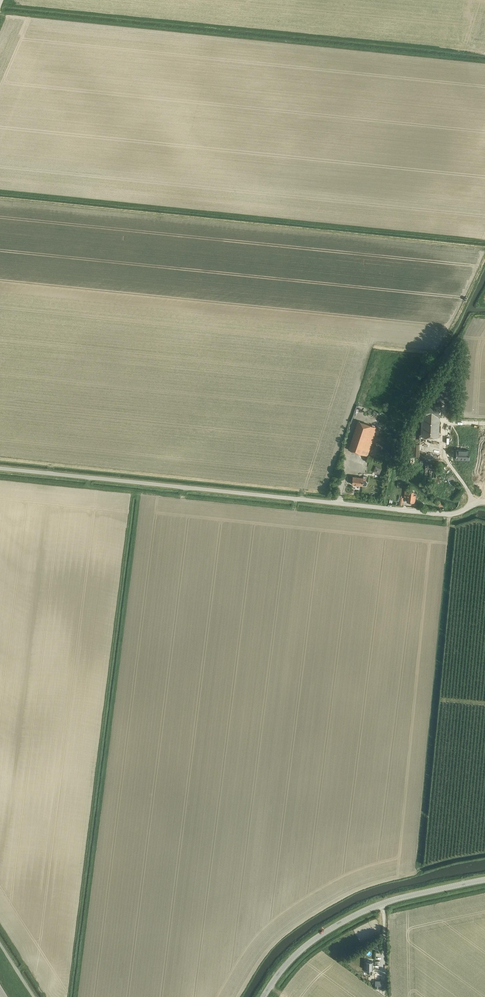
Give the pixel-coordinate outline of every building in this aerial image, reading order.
[(439,437),(440,404),(423,403),(423,416),(422,416),(421,436),(439,437)] [(367,456),(369,451),(377,427),(358,421),(348,449),(367,456)] [(419,456),(420,444),(411,443),(410,455),(419,456)] [(456,449),(456,459),(469,459),(470,450),(456,449)] [(366,481),(367,476),(363,476),(363,478),(353,476),(352,484),(366,485),(367,484),(367,482),(366,481)] [(413,502),(414,497),(414,495),(413,495),(413,491),(405,490),(404,497),(407,497),(407,502),(413,502)] [(375,981),(375,986),(375,988),(388,988),(388,979),(380,979),(380,974),(375,974),(375,975),(375,981)]
